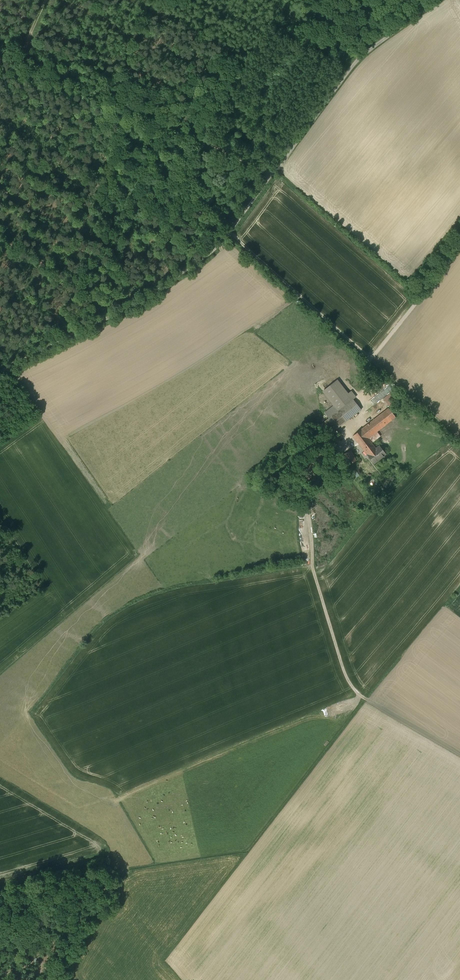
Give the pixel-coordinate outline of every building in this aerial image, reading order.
[(352,391),(348,394),(337,380),(323,391),(335,406),(326,413),(330,418),(325,421),(333,431),(361,409),(353,399),(356,397),(352,391)] [(395,390),(384,399),(390,407),(401,398),(395,390)] [(396,417),(388,408),(353,436),(375,464),(387,454),(380,445),(376,448),(372,443),(368,438),(377,431),(396,417)] [(333,431),(325,421),(319,426),(334,444),(340,439),(337,436),(333,431)] [(377,431),(368,438),(372,443),(377,439),(381,436),(377,431)] [(351,450),(344,454),(350,464),(351,463),(357,460),(351,450)] [(351,463),(350,464),(345,467),(346,469),(353,479),(359,475),(351,463)]
